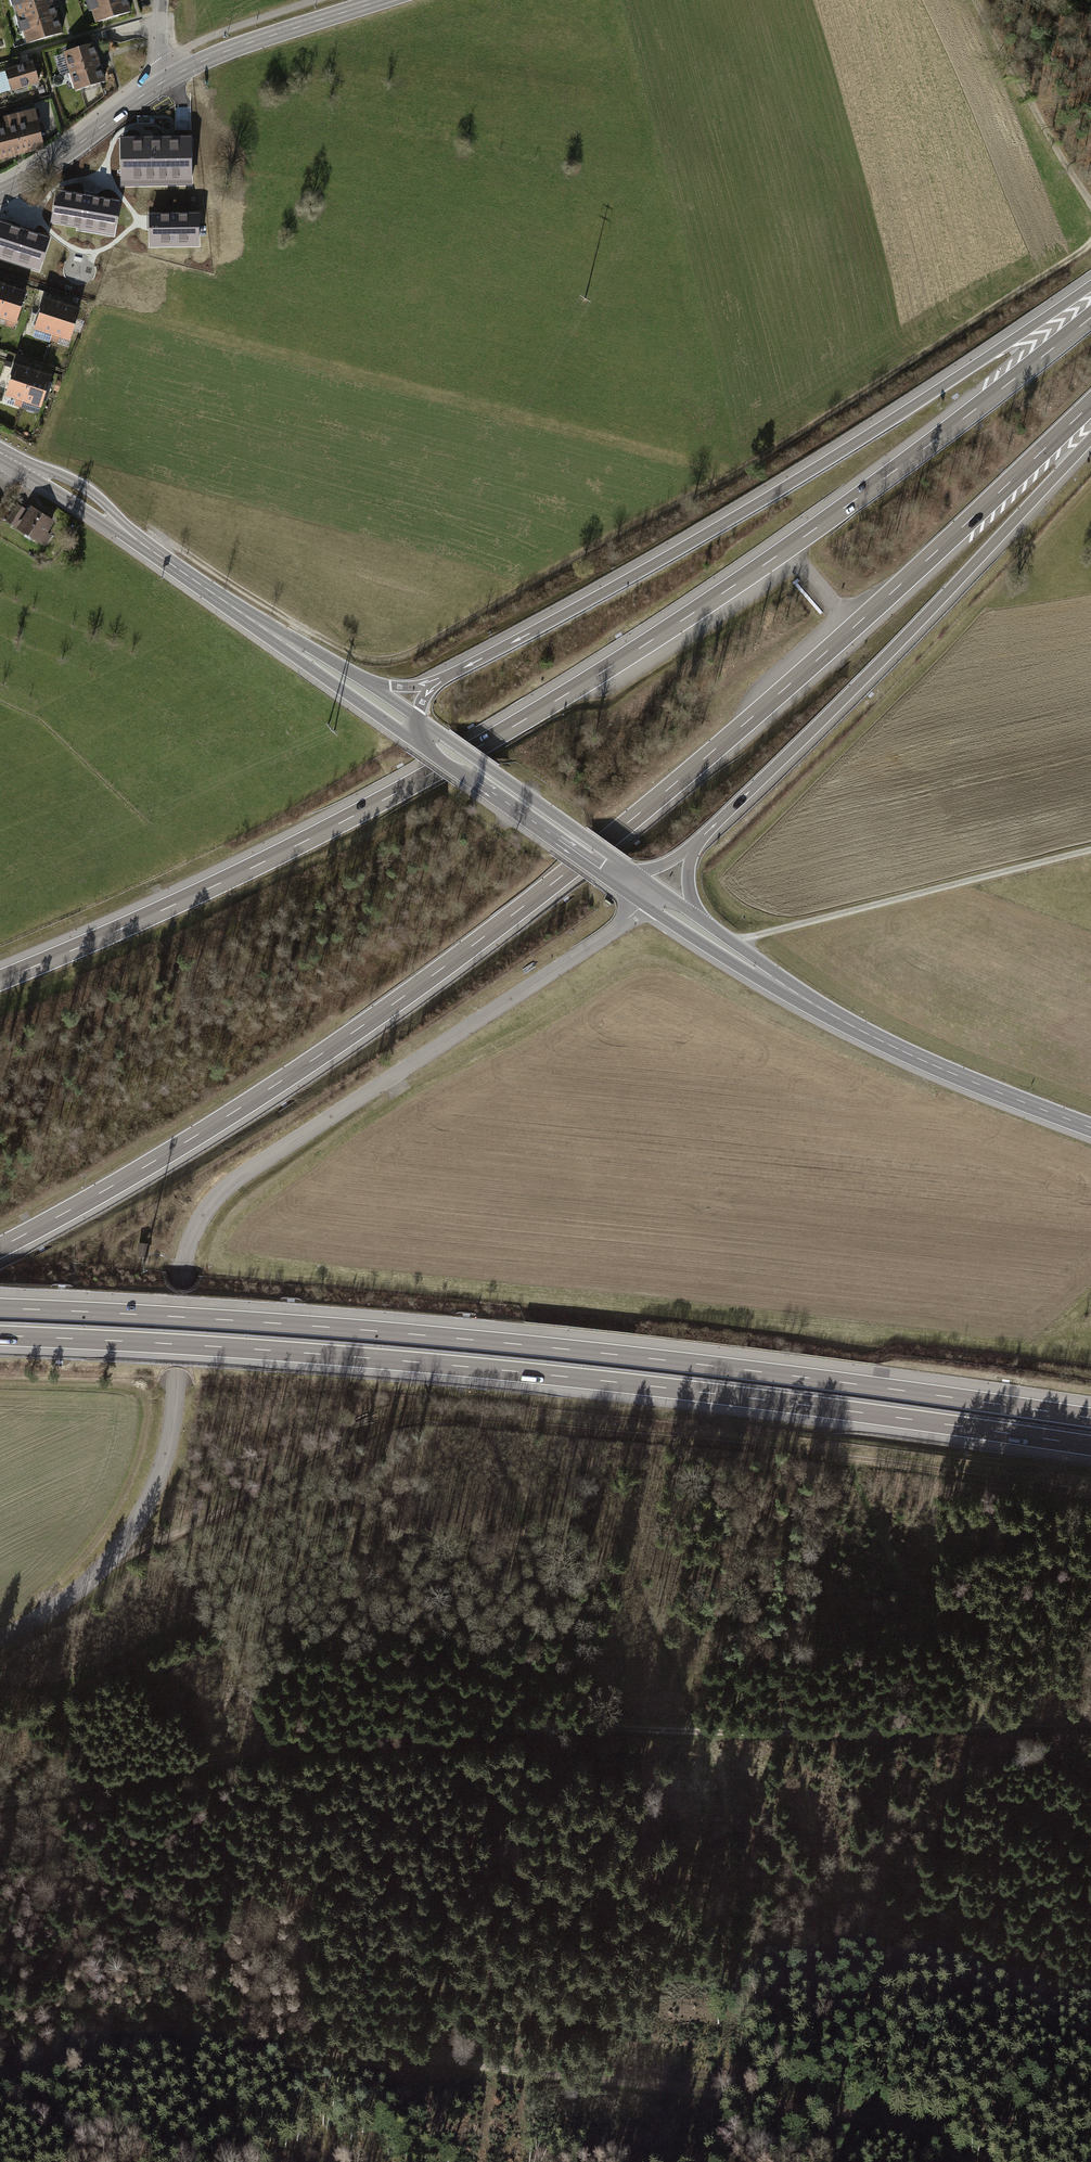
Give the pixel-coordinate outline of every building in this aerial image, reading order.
[(63,35),(53,0),(13,0),(27,45),(63,35)] [(94,26),(131,15),(126,0),(86,0),(94,26)] [(102,63),(96,45),(65,55),(71,73),(102,63)] [(108,81),(102,63),(71,73),(77,91),(108,81)] [(40,83),(34,64),(0,76),(0,92),(2,96),(40,83)] [(44,150),(34,112),(4,120),(6,126),(0,127),(0,162),(44,150)] [(122,189),(194,188),(193,135),(151,136),(149,136),(121,137),(121,152),(122,169),(122,179),(122,186),(122,189)] [(52,225),(115,234),(115,230),(117,218),(118,211),(119,205),(120,199),(105,197),(92,195),(57,190),(55,203),(55,207),(54,212),(53,215),(52,225)] [(200,246),(199,213),(150,214),(150,222),(150,248),(200,246)] [(17,265),(25,268),(40,272),(51,238),(29,231),(28,230),(0,222),(0,260),(17,265)] [(0,322),(11,289),(0,286),(0,323),(0,322)] [(8,329),(16,332),(28,294),(11,289),(0,322),(9,325),(8,329)] [(44,343),(51,345),(63,306),(46,301),(36,334),(46,337),(44,343)] [(62,342),(70,344),(80,311),(63,306),(51,345),(60,348),(62,342)] [(15,408),(22,410),(34,374),(16,368),(5,399),(17,403),(15,408)] [(52,379),(34,374),(22,410),(29,412),(31,408),(41,412),(52,379)] [(5,525),(45,552),(53,540),(48,536),(55,525),(32,510),(29,515),(17,507),(5,525)] [(148,1244),(139,1243),(138,1255),(147,1255),(148,1244)]
